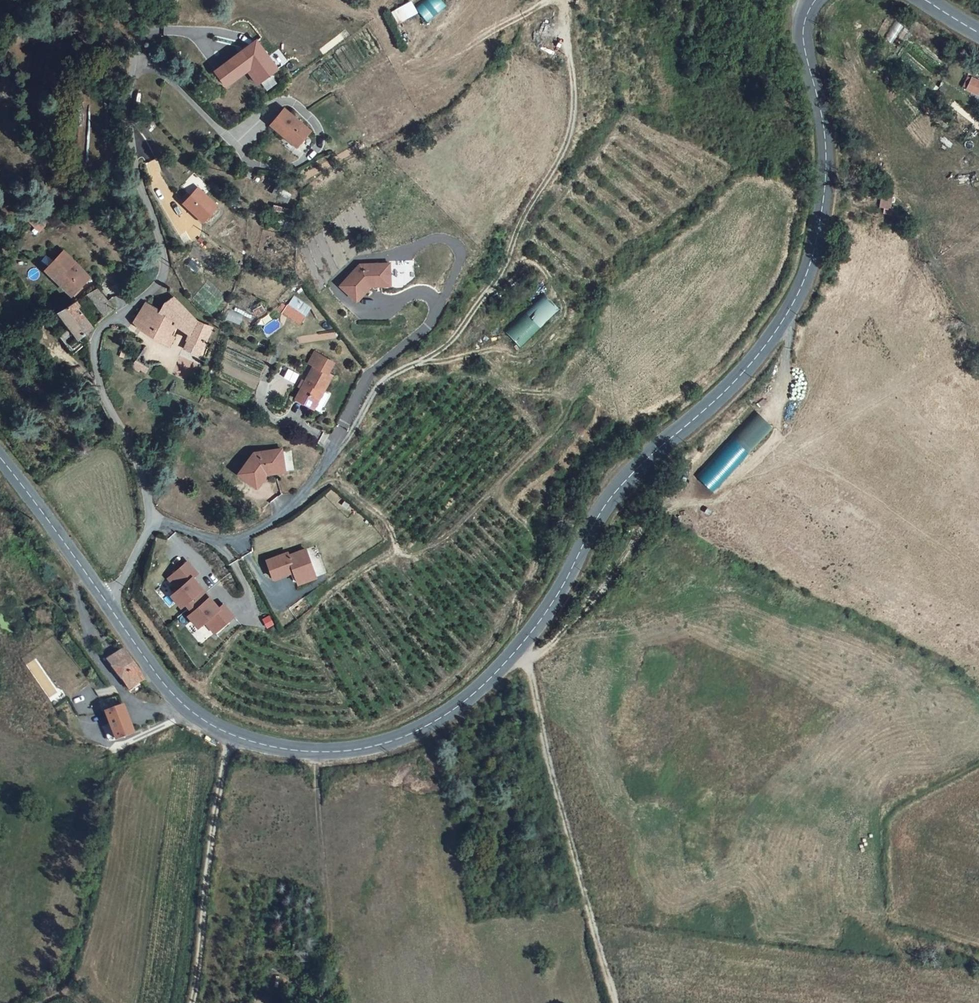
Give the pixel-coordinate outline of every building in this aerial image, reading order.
[(425,21),(445,5),(441,0),(422,0),(413,7),(425,21)] [(410,1),(392,10),(398,23),(417,13),(410,1)] [(247,47),(259,63),(270,77),(285,66),(263,36),(247,47)] [(265,81),(270,77),(259,63),(255,67),(265,81)] [(289,72),(285,66),(270,77),(273,83),(289,72)] [(978,95),(978,80),(967,75),(962,90),(978,96),(978,95)] [(954,80),(949,91),(959,95),(964,84),(954,80)] [(315,128),(289,105),(288,107),(275,122),(302,144),(315,128)] [(272,174),(267,183),(283,191),(287,182),(272,174)] [(198,188),(183,203),(203,222),(218,206),(198,188)] [(878,208),(890,209),(892,194),(880,192),(878,208)] [(66,251),(49,267),(74,295),(80,290),(77,287),(81,283),(89,276),(66,251)] [(338,278),(352,292),(366,278),(369,275),(372,278),(381,279),(381,269),(387,269),(387,257),(358,257),(338,278)] [(269,281),(262,284),(284,301),(288,296),(269,281)] [(97,286),(86,293),(106,314),(115,306),(97,286)] [(503,333),(520,348),(557,308),(540,292),(503,333)] [(145,331),(173,345),(181,330),(191,334),(188,340),(205,347),(213,328),(205,324),(192,315),(186,308),(173,295),(168,305),(157,301),(145,331)] [(282,312),(301,325),(313,307),(294,295),(282,312)] [(97,323),(75,298),(43,315),(74,350),(87,339),(84,335),(97,323)] [(306,359),(288,393),(306,402),(307,401),(313,404),(321,388),(315,385),(323,368),(319,366),(324,356),(305,346),(300,356),(306,359)] [(235,466),(255,478),(265,462),(266,464),(274,463),(272,453),(278,452),(275,439),(248,445),(235,466)] [(272,453),(274,463),(280,461),(278,452),(272,453)] [(282,536),(262,546),(271,563),(290,553),(292,558),(309,549),(299,530),(283,538),(282,536)] [(190,557),(172,575),(182,586),(176,592),(184,600),(189,600),(191,599),(195,603),(205,593),(201,589),(207,583),(197,573),(201,568),(190,557)] [(201,589),(205,593),(211,587),(207,583),(201,589)] [(215,591),(211,587),(205,593),(209,597),(215,591)] [(209,597),(205,593),(195,603),(199,607),(197,608),(197,613),(205,622),(211,615),(222,626),(240,608),(229,597),(225,602),(215,591),(209,597)] [(138,662),(119,635),(113,640),(115,643),(105,650),(126,679),(135,671),(131,666),(138,662)] [(142,666),(138,662),(131,666),(135,671),(142,666)] [(127,727),(118,694),(99,699),(107,733),(127,727)]
